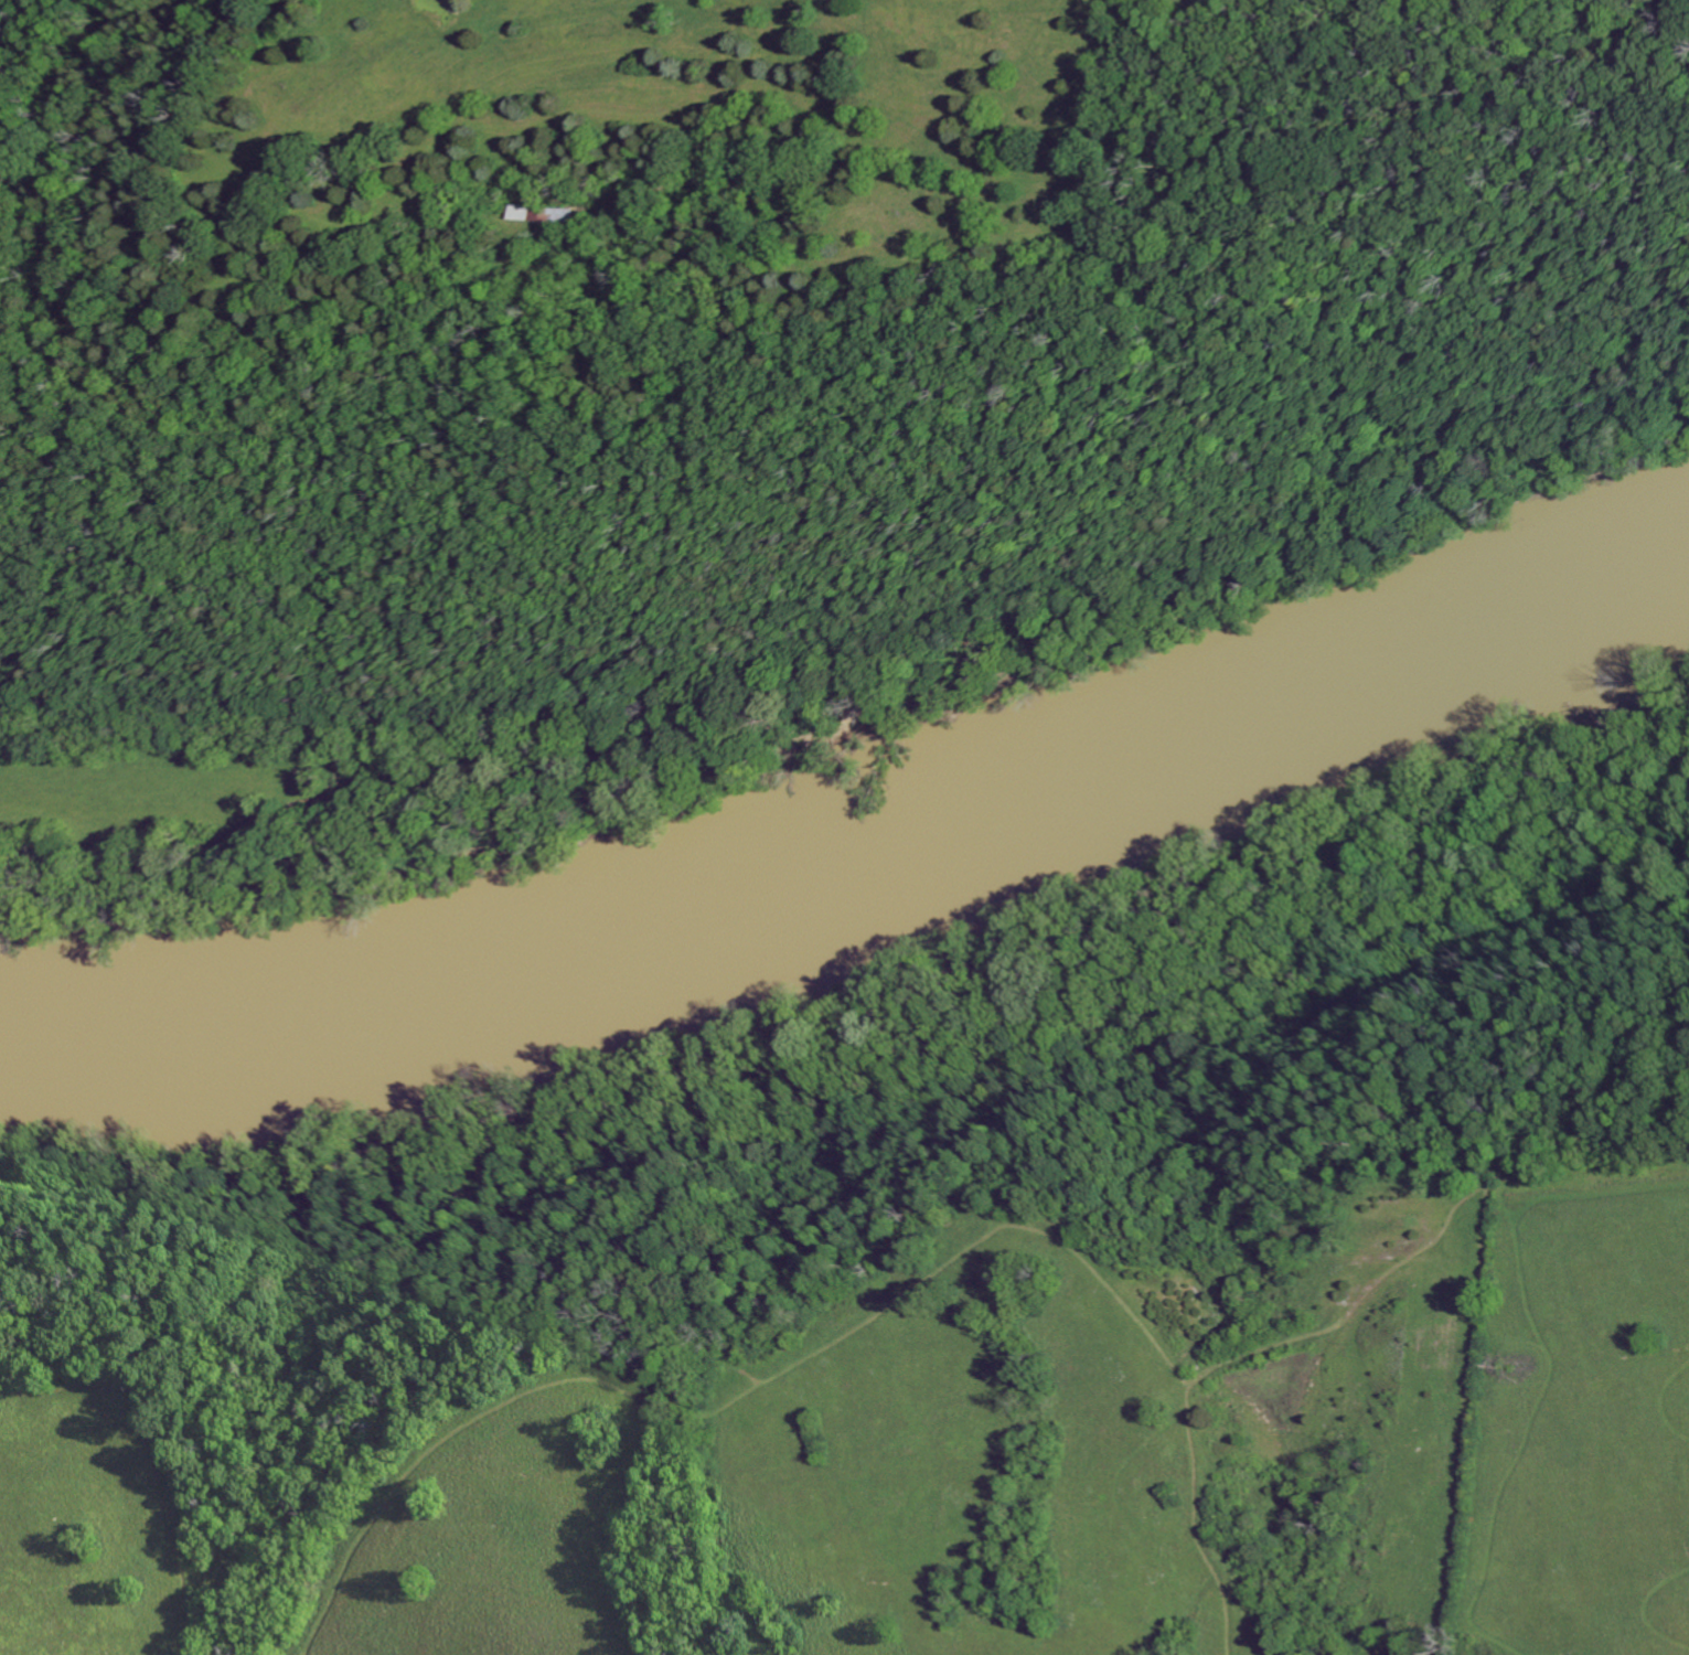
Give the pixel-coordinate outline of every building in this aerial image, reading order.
[(544,208),(512,207),(511,221),(544,223),(544,208)] [(560,225),(576,225),(577,210),(561,209),(560,225)]
